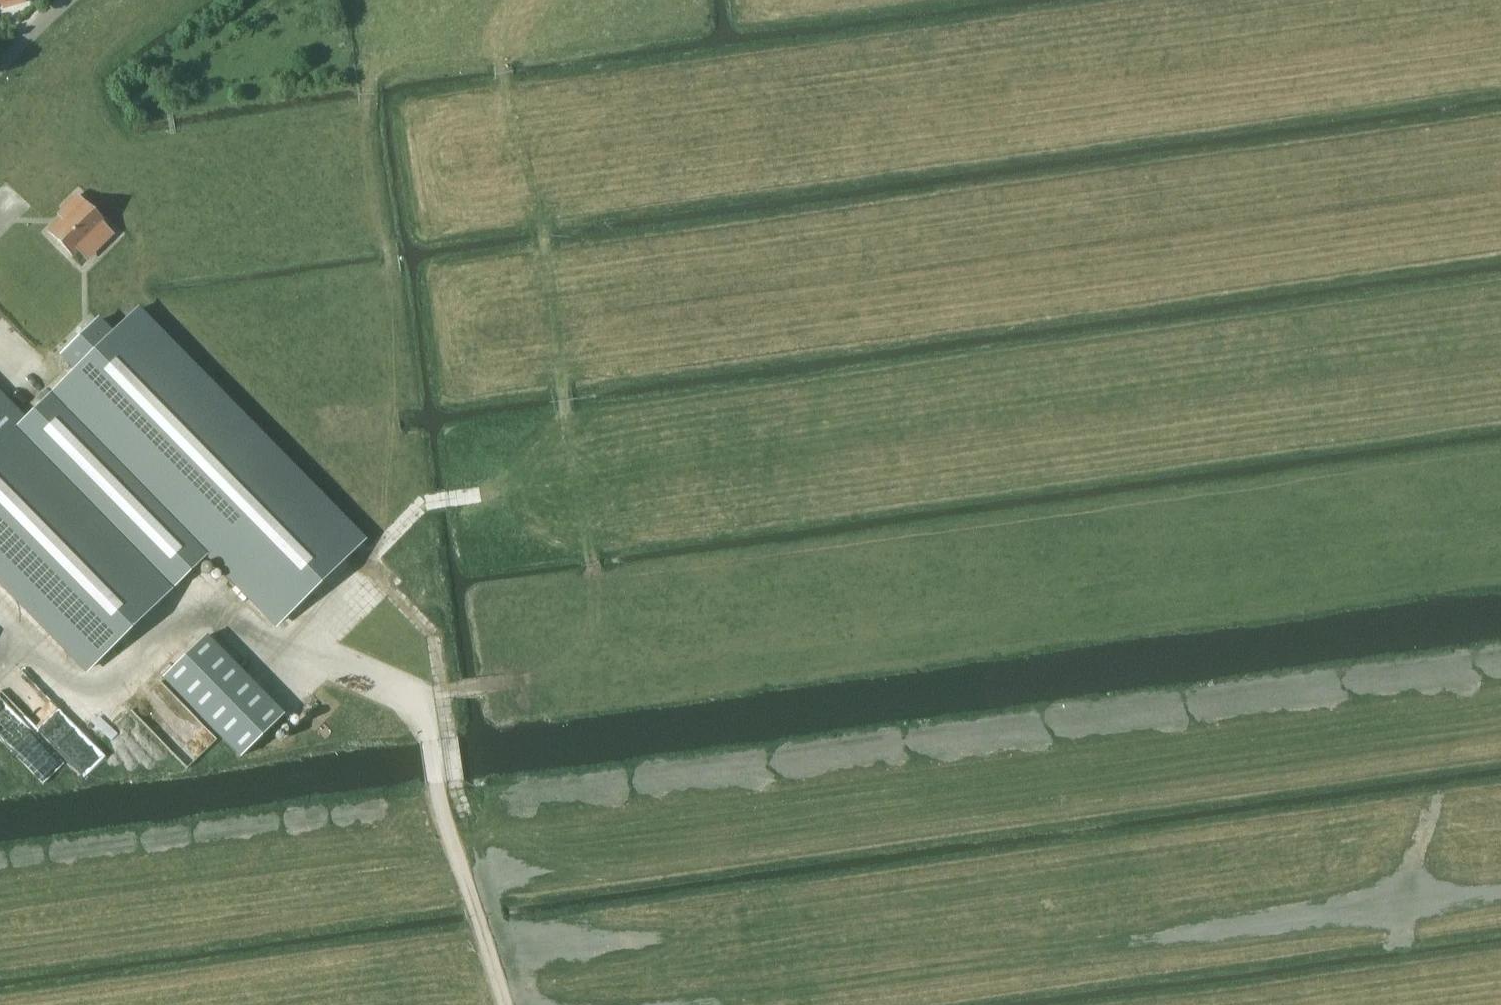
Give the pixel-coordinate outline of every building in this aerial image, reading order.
[(3,5),(4,9),(23,3),(22,0),(0,0),(0,6),(3,5)] [(72,256),(78,251),(89,239),(98,248),(113,234),(104,225),(105,224),(77,196),(67,207),(71,211),(62,219),(49,233),(72,256)] [(88,669),(208,552),(277,623),(363,539),(137,309),(112,334),(100,322),(89,333),(77,344),(78,345),(66,356),(77,367),(25,419),(0,394),(0,580),(88,669)] [(282,713),(206,636),(163,678),(239,755),(282,713)]
